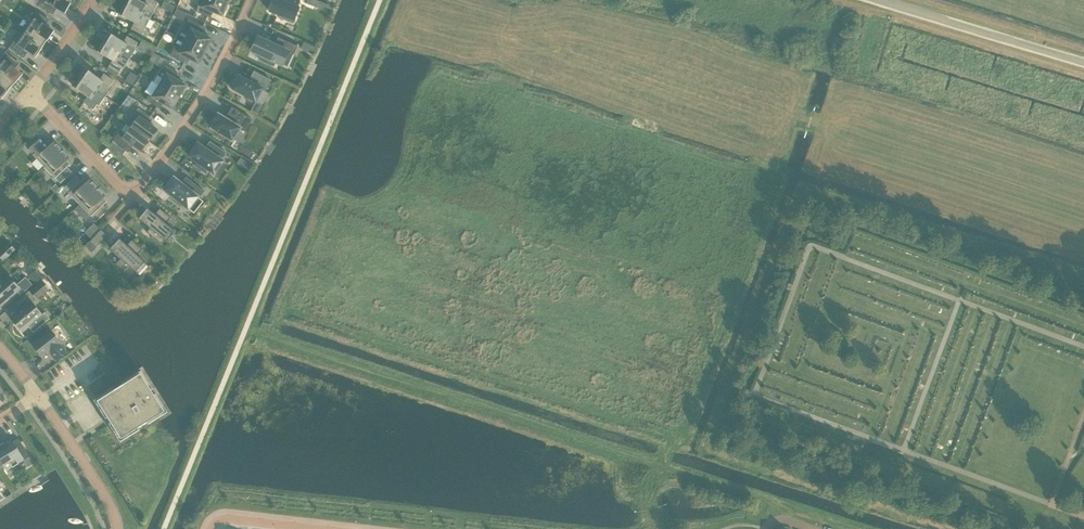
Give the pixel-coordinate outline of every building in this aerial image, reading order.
[(71,0),(41,0),(37,6),(53,14),(57,8),(64,12),(71,0)] [(124,5),(143,15),(146,10),(152,13),(158,2),(153,0),(145,0),(144,3),(138,0),(126,0),(124,5)] [(220,0),(204,0),(204,1),(200,0),(196,11),(208,16),(210,10),(222,15),(228,3),(220,0)] [(283,1),(281,0),(273,0),(269,11),(280,15),(279,18),(285,20),(286,18),(294,21),(299,7),(297,6),(300,0),(283,0),(283,1)] [(143,15),(124,5),(119,15),(134,22),(131,28),(142,34),(145,28),(139,24),(143,15)] [(34,20),(26,31),(44,44),(53,31),(45,26),(50,20),(35,10),(30,17),(34,20)] [(185,40),(205,51),(211,39),(200,33),(203,26),(189,18),(183,30),(189,33),(185,40)] [(26,31),(22,29),(9,48),(23,58),(27,52),(35,57),(44,44),(26,31)] [(103,42),(122,53),(127,44),(134,48),(137,42),(127,36),(123,42),(109,33),(103,42)] [(274,45),(258,37),(252,51),(261,55),(259,59),(271,64),(273,61),(282,65),(288,52),(294,54),(298,46),(278,37),(274,45)] [(650,44),(629,37),(625,50),(646,56),(650,44)] [(199,63),(205,51),(185,40),(181,47),(176,44),(170,55),(185,62),(187,57),(199,63)] [(122,54),(122,53),(103,42),(97,52),(112,60),(109,66),(119,72),(122,67),(124,68),(129,58),(122,54)] [(11,86),(21,75),(15,69),(19,64),(6,52),(0,59),(0,77),(11,86)] [(717,65),(697,59),(693,71),(713,78),(717,65)] [(642,68),(622,62),(618,74),(638,81),(642,68)] [(164,78),(160,85),(179,97),(186,85),(175,78),(178,73),(165,64),(161,70),(158,75),(164,78)] [(80,78),(97,91),(100,86),(106,91),(114,81),(104,74),(100,79),(86,69),(80,78)] [(251,79),(250,81),(239,75),(232,89),(248,97),(247,98),(247,100),(252,103),(254,102),(254,101),(256,101),(262,89),(265,91),(271,80),(254,71),(250,78),(251,79)] [(713,78),(693,71),(689,84),(709,90),(713,78)] [(638,81),(618,74),(614,86),(634,93),(638,81)] [(11,86),(0,77),(0,98),(1,99),(11,86)] [(91,100),(97,91),(80,78),(73,87),(87,97),(83,103),(93,110),(97,104),(91,100)] [(709,90),(689,84),(685,96),(705,102),(709,90)] [(179,97),(160,85),(153,96),(149,94),(146,100),(158,107),(161,102),(172,108),(179,97)] [(229,114),(226,119),(218,114),(213,122),(215,123),(212,128),(217,131),(216,134),(223,139),(225,136),(232,141),(240,128),(244,131),(252,119),(232,107),(228,114),(229,114)] [(131,127),(149,140),(157,130),(147,122),(150,117),(139,109),(136,114),(139,117),(131,127)] [(141,152),(149,140),(131,127),(126,134),(121,130),(113,141),(126,151),(131,144),(141,152)] [(33,155),(44,167),(62,150),(54,141),(52,143),(49,140),(45,144),(40,139),(30,148),(35,153),(33,155)] [(210,142),(205,149),(198,144),(189,156),(196,161),(194,165),(206,173),(209,170),(214,173),(223,161),(221,160),(226,153),(210,142)] [(62,150),(44,167),(55,179),(57,177),(62,182),(72,172),(67,167),(71,164),(68,160),(70,158),(62,150)] [(203,201),(199,198),(205,191),(186,176),(181,183),(174,178),(164,190),(171,195),(170,197),(180,205),(181,203),(194,213),(203,201)] [(69,193),(80,204),(98,188),(90,179),(88,182),(85,178),(81,182),(76,177),(66,186),(71,191),(69,193)] [(98,188),(80,204),(91,216),(93,215),(97,219),(107,210),(103,205),(107,202),(104,198),(106,196),(98,188)] [(155,215),(148,209),(140,220),(150,228),(147,232),(161,245),(165,241),(167,243),(176,232),(166,224),(171,218),(160,209),(155,215)] [(107,235),(101,229),(90,241),(96,246),(107,235)] [(142,250),(132,240),(127,246),(120,240),(111,249),(121,258),(115,264),(129,278),(135,272),(137,274),(146,264),(137,255),(142,250)] [(9,243),(0,252),(0,256),(4,260),(15,250),(9,243)] [(0,276),(0,304),(1,305),(17,290),(20,293),(32,282),(25,275),(16,283),(7,274),(3,279),(0,276)] [(49,289),(43,282),(31,292),(37,298),(49,289)] [(42,315),(31,301),(11,318),(22,331),(42,315)] [(56,360),(66,351),(60,343),(61,342),(51,329),(32,344),(43,357),(49,351),(56,360)] [(131,379),(123,384),(97,401),(118,433),(120,432),(123,437),(156,417),(162,413),(159,407),(161,406),(144,379),(142,380),(139,375),(131,379)] [(7,433),(7,434),(10,438),(0,445),(0,460),(9,474),(9,473),(6,469),(11,466),(12,467),(18,463),(22,470),(34,463),(30,456),(18,438),(12,441),(7,433)]
